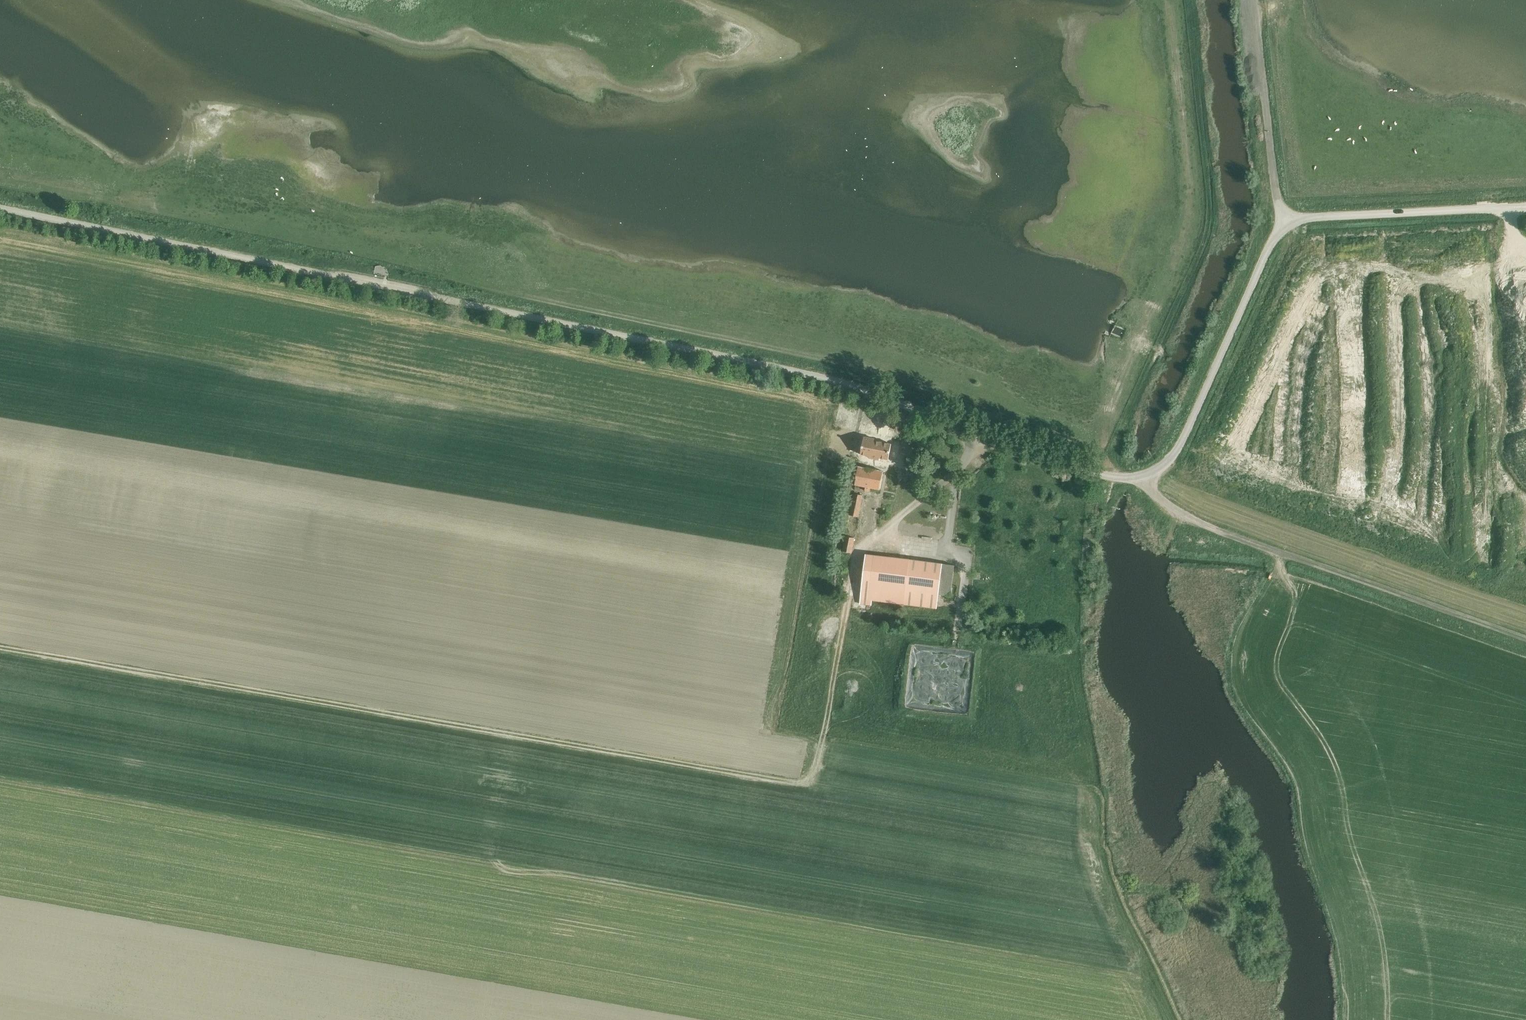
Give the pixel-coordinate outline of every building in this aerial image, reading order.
[(864,431),(861,453),(868,454),(867,457),(878,459),(878,456),(886,458),(889,441),(877,438),(877,433),(864,431)] [(883,471),(858,467),(855,485),(865,487),(865,491),(870,492),(870,488),(880,490),(883,471)] [(849,515),(858,517),(862,495),(854,494),(849,515)] [(842,552),(851,553),(854,538),(843,536),(842,542),(844,543),(842,552)] [(860,599),(936,608),(937,594),(950,596),(954,565),(866,554),(860,599)]
